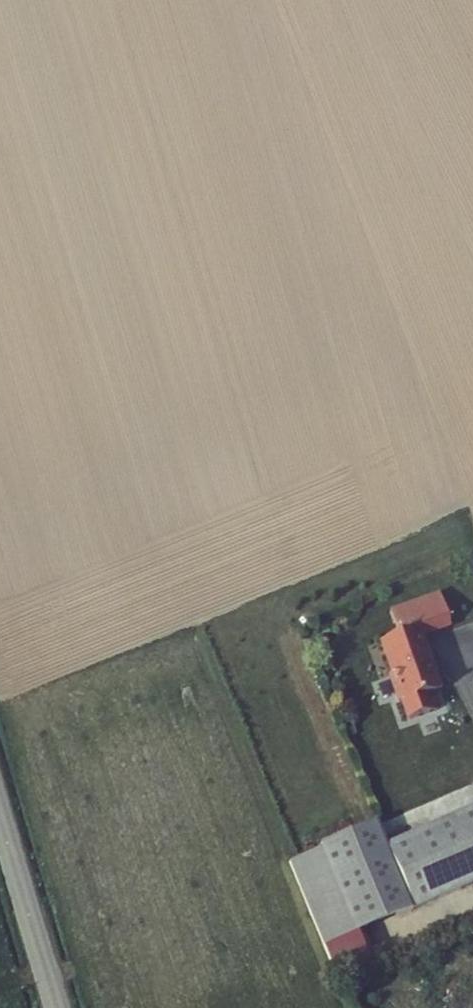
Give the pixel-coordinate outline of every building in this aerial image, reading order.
[(448,635),(435,603),(384,623),(394,647),(377,653),(389,684),(385,685),(395,711),(399,709),(406,727),(439,714),(432,698),(437,696),(428,673),(425,674),(419,657),(421,656),(418,646),(448,635)] [(472,884),(472,810),(387,848),(414,910),(472,884)]
